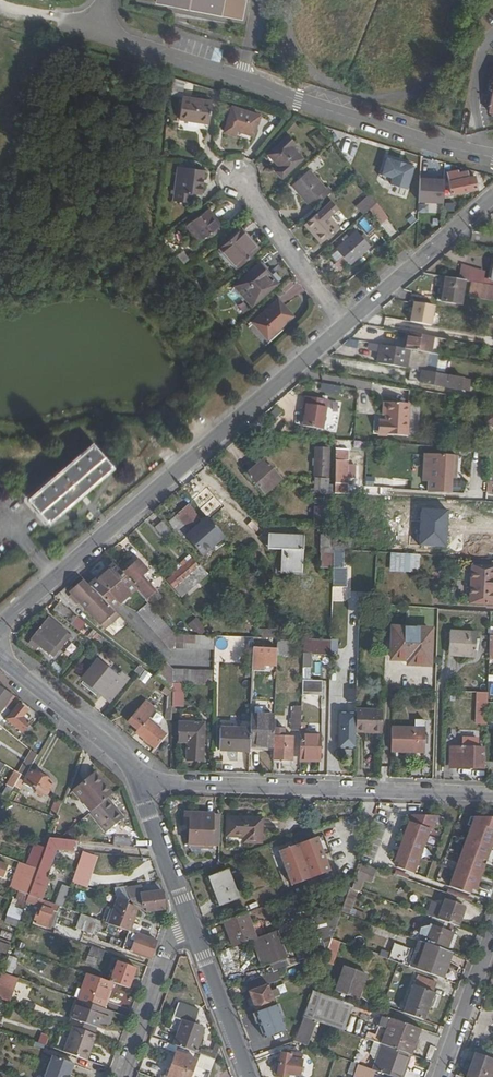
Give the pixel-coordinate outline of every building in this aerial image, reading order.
[(154,1),(239,18),(242,0),(155,0),(154,1)] [(485,107),(492,109),(492,61),(485,107)] [(207,118),(209,97),(180,94),(178,115),(207,118)] [(262,112),(235,104),(228,128),(239,131),(240,126),(256,130),(262,112)] [(278,172),(300,153),(289,140),(292,137),(286,130),(265,148),(277,163),(273,166),(278,172)] [(413,167),(387,159),(382,175),(392,178),(390,184),(406,189),(413,167)] [(182,190),(185,164),(173,162),(170,188),(182,190)] [(305,193),(313,203),(331,187),(322,178),(320,180),(304,163),(287,178),(303,195),(305,193)] [(170,188),(168,198),(192,201),(193,191),(200,192),(203,166),(185,164),(182,190),(170,188)] [(445,172),(449,190),(475,184),(473,173),(467,174),(465,167),(445,172)] [(443,180),(419,179),(418,204),(442,205),(443,180)] [(354,204),(361,211),(375,199),(369,191),(354,204)] [(207,206),(190,219),(203,235),(220,223),(207,206)] [(321,206),(304,221),(319,240),(337,224),(321,206)] [(241,227),(220,245),(236,264),(255,248),(246,237),(248,235),(241,227)] [(355,228),(334,246),(348,261),(368,243),(355,228)] [(260,262),(235,283),(250,302),(273,283),(265,272),(267,271),(260,262)] [(482,283),(485,270),(461,264),(458,277),(482,283)] [(465,282),(445,279),(441,304),(460,307),(465,282)] [(492,300),(492,285),(485,284),(485,283),(470,281),(468,297),(492,300)] [(276,298),(252,319),(268,337),(292,316),(276,298)] [(410,323),(433,324),(434,303),(412,302),(410,323)] [(407,335),(404,351),(406,351),(428,355),(431,339),(407,335)] [(367,354),(377,354),(378,344),(368,343),(367,354)] [(403,370),(406,351),(404,351),(378,347),(375,365),(403,370)] [(462,380),(420,373),(417,387),(443,391),(444,387),(459,389),(462,380)] [(304,415),(303,429),(323,431),(325,399),(302,397),(302,406),(304,406),(304,415)] [(382,425),(381,436),(407,438),(409,406),(384,404),(383,417),(387,417),(386,425),(382,425)] [(46,523),(113,466),(94,444),(28,501),(46,523)] [(329,448),(315,448),(314,478),(328,478),(329,448)] [(458,460),(425,458),(425,484),(430,484),(430,495),(457,496),(458,460)] [(246,478),(265,499),(284,481),(265,461),(246,478)] [(348,485),(348,464),(337,464),(337,484),(348,485)] [(430,484),(425,484),(413,483),(412,494),(430,495),(430,484)] [(314,499),(313,520),(322,521),(323,499),(314,499)] [(177,541),(200,521),(189,508),(166,529),(173,537),(177,541)] [(201,556),(224,537),(208,518),(185,537),(201,556)] [(165,543),(173,537),(166,529),(162,524),(154,531),(165,543)] [(354,530),(337,529),(336,548),(350,549),(350,539),(354,540),(354,530)] [(332,586),(346,586),(346,568),(343,568),(343,549),(332,548),(332,534),(320,534),(319,567),(332,568),(332,586)] [(304,539),(273,537),(272,552),(279,552),(284,553),(283,573),(302,574),(304,539)] [(284,553),(279,552),(278,578),(301,579),(302,574),(283,573),(284,553)] [(390,552),(389,571),(419,572),(419,553),(390,552)] [(123,569),(119,572),(135,590),(146,602),(155,594),(142,579),(149,573),(139,561),(126,573),(123,569)] [(192,563),(169,583),(183,599),(208,576),(201,568),(199,570),(192,563)] [(115,567),(91,589),(98,596),(112,609),(135,590),(119,572),(115,567)] [(473,567),(471,605),(492,606),(492,568),(473,567)] [(112,609),(98,596),(96,598),(82,584),(70,596),(73,598),(70,601),(78,609),(81,606),(102,628),(117,614),(112,609)] [(177,636),(148,604),(138,613),(171,651),(176,649),(176,648),(177,636)] [(86,625),(61,606),(56,613),(80,632),(86,625)] [(117,614),(102,628),(107,632),(121,619),(117,614)] [(199,636),(207,629),(196,617),(188,623),(199,636)] [(50,621),(32,643),(40,648),(54,659),(71,638),(50,621)] [(430,666),(432,631),(394,629),(393,660),(410,661),(410,666),(430,666)] [(451,632),(450,656),(478,657),(478,632),(451,632)] [(216,638),(177,636),(176,648),(215,649),(216,638)] [(333,642),(306,641),(305,655),(332,656),(333,642)] [(40,648),(32,643),(30,646),(37,652),(40,648)] [(278,650),(254,650),(254,668),(266,668),(266,666),(277,667),(278,650)] [(97,664),(83,682),(111,704),(128,682),(120,676),(117,680),(97,664)] [(175,676),(176,673),(168,666),(156,680),(175,695),(175,687),(175,676)] [(138,679),(145,684),(151,674),(144,670),(138,679)] [(214,676),(175,676),(175,687),(214,687),(214,676)] [(323,682),(304,682),(304,700),(323,701),(323,682)] [(17,702),(0,688),(0,704),(1,705),(0,706),(0,707),(7,713),(17,702)] [(274,701),(292,702),(292,693),(274,692),(274,701)] [(489,723),(490,695),(480,695),(480,709),(483,709),(483,723),(489,723)] [(156,750),(167,735),(149,721),(157,711),(146,703),(130,725),(140,732),(137,736),(156,750)] [(25,711),(17,704),(5,720),(19,732),(27,722),(21,717),(25,711)] [(299,727),(301,706),(292,705),(291,727),(299,727)] [(339,750),(356,751),(357,735),(358,712),(358,705),(349,705),(349,722),(346,722),(345,733),(339,733),(339,750)] [(358,712),(357,735),(383,736),(384,713),(358,712)] [(251,731),(251,747),(275,748),(275,747),(275,738),(276,719),(252,716),(251,731)] [(392,746),(393,753),(408,753),(408,760),(415,760),(415,753),(425,753),(427,753),(427,730),(426,730),(426,721),(417,721),(417,730),(394,729),(394,746),(392,746)] [(205,724),(180,724),(179,744),(188,744),(187,763),(204,763),(205,724)] [(222,751),(251,752),(251,747),(251,731),(223,729),(222,751)] [(322,738),(303,737),(302,760),(321,761),(322,738)] [(295,739),(275,738),(275,747),(276,747),(276,761),(294,762),(295,739)] [(453,749),(453,768),(485,770),(486,750),(479,750),(479,742),(464,741),(464,750),(453,749)] [(23,758),(29,763),(37,756),(31,750),(23,758)] [(13,770),(5,785),(13,789),(21,774),(13,770)] [(54,785),(30,770),(23,781),(39,791),(37,793),(44,797),(45,795),(47,796),(54,785)] [(108,798),(111,794),(92,774),(72,790),(91,811),(108,798)] [(123,817),(108,798),(91,811),(89,813),(105,832),(123,817)] [(48,814),(55,817),(60,802),(54,800),(48,814)] [(435,807),(394,805),(386,829),(389,831),(386,839),(396,842),(397,840),(409,844),(416,824),(434,830),(435,807)] [(213,815),(212,815),(184,813),(184,823),(189,823),(189,847),(208,847),(213,847),(213,815)] [(492,841),(492,816),(471,816),(471,819),(449,888),(449,889),(453,889),(468,894),(476,894),(492,841)] [(227,818),(227,826),(252,844),(261,844),(261,820),(227,818)] [(59,837),(49,836),(46,843),(44,849),(52,852),(55,846),(72,848),(73,839),(59,837)] [(113,845),(130,847),(130,839),(114,837),(113,845)] [(281,854),(293,887),(331,874),(319,840),(281,854)] [(43,877),(52,852),(44,849),(37,868),(35,875),(43,878),(43,877)] [(368,851),(365,861),(391,870),(395,860),(368,851)] [(405,851),(400,866),(439,878),(443,862),(405,851)] [(30,866),(20,863),(18,868),(23,871),(28,872),(30,866)] [(370,884),(376,869),(361,863),(351,889),(361,893),(365,883),(370,884)] [(23,871),(16,890),(28,894),(35,875),(37,868),(30,866),(28,872),(23,871)] [(91,871),(77,866),(71,883),(85,888),(91,871)] [(237,899),(227,871),(205,879),(215,906),(237,899)] [(408,874),(406,878),(419,883),(420,878),(408,874)] [(45,878),(43,877),(43,878),(35,875),(28,894),(38,898),(45,878)] [(128,900),(139,907),(146,907),(146,911),(164,909),(161,892),(141,894),(140,886),(125,887),(127,900),(128,900)] [(401,892),(399,904),(421,907),(423,895),(401,892)] [(28,894),(25,900),(43,906),(36,923),(46,927),(53,910),(58,912),(60,905),(38,898),(28,894)] [(126,905),(128,900),(127,900),(117,897),(108,923),(130,931),(136,909),(126,905)] [(426,916),(436,918),(440,903),(431,900),(426,916)] [(437,920),(428,946),(429,946),(447,952),(453,935),(456,927),(458,928),(465,909),(446,901),(440,920),(437,920)] [(19,919),(21,909),(9,906),(7,915),(19,919)] [(341,911),(338,909),(325,913),(327,919),(340,914),(340,913),(341,911)] [(76,927),(84,931),(89,916),(81,913),(76,927)] [(224,922),(233,948),(256,939),(247,913),(224,922)] [(355,948),(362,927),(348,917),(340,914),(331,939),(339,942),(355,948)] [(89,916),(84,931),(96,935),(101,921),(89,916)] [(277,932),(260,938),(268,959),(275,957),(285,953),(277,932)] [(131,952),(150,959),(157,941),(135,933),(134,934),(131,933),(130,936),(133,937),(136,938),(131,952)] [(453,935),(447,952),(454,955),(460,937),(453,935)] [(125,950),(131,952),(136,938),(133,937),(130,936),(125,950)] [(339,942),(331,939),(326,952),(323,961),(332,964),(339,942)] [(6,953),(9,945),(0,942),(0,951),(6,953)] [(102,959),(105,951),(91,946),(88,954),(102,959)] [(447,952),(429,946),(421,970),(426,974),(445,981),(454,955),(447,952)] [(400,963),(419,970),(392,949),(390,953),(388,959),(400,963)] [(378,956),(388,959),(390,953),(380,950),(378,956)] [(280,970),(290,966),(285,953),(275,957),(280,970)] [(6,972),(15,972),(16,957),(7,956),(6,972)] [(112,982),(129,988),(136,968),(117,961),(110,982),(112,982)] [(365,975),(343,967),(335,990),(357,998),(365,975)] [(79,1000),(103,1009),(112,982),(110,982),(87,974),(79,1000)] [(266,975),(247,982),(257,1011),(276,1004),(266,975)] [(418,976),(404,1012),(423,1020),(437,984),(418,976)] [(8,1001),(13,988),(0,983),(0,998),(8,1001)] [(334,1027),(342,1002),(313,991),(303,1016),(316,1021),(334,1027)] [(185,1020),(175,1044),(196,1052),(204,1028),(197,1024),(202,1009),(181,1001),(175,1016),(185,1020)] [(255,1012),(264,1038),(285,1031),(276,1005),(255,1012)] [(303,1016),(294,1042),(306,1047),(316,1021),(303,1016)] [(411,1055),(420,1029),(392,1019),(383,1045),(411,1055)] [(94,1045),(97,1036),(73,1026),(64,1052),(85,1060),(91,1044),(94,1045)] [(46,1045),(49,1035),(41,1032),(37,1043),(46,1045)] [(411,1055),(383,1045),(375,1042),(370,1054),(373,1055),(374,1059),(378,1061),(374,1071),(375,1071),(392,1076),(403,1076),(411,1055)] [(85,1060),(88,1061),(94,1045),(91,1044),(85,1060)] [(467,1076),(492,1076),(492,1074),(492,1058),(476,1051),(467,1076)] [(197,1059),(178,1052),(168,1076),(163,1074),(162,1076),(191,1076),(197,1059)] [(291,1052),(291,1055),(281,1053),(280,1062),(277,1062),(274,1074),(277,1074),(277,1076),(283,1076),(288,1076),(288,1075),(300,1076),(303,1061),(301,1060),(302,1054),(291,1052)] [(65,1074),(69,1061),(48,1054),(41,1073),(53,1076),(64,1076),(65,1074)] [(208,1064),(210,1058),(203,1055),(200,1061),(208,1064)] [(354,1076),(354,1075),(358,1065),(352,1063),(347,1074),(354,1076)] [(375,1071),(374,1071),(358,1065),(354,1075),(359,1076),(373,1076),(375,1071)]
